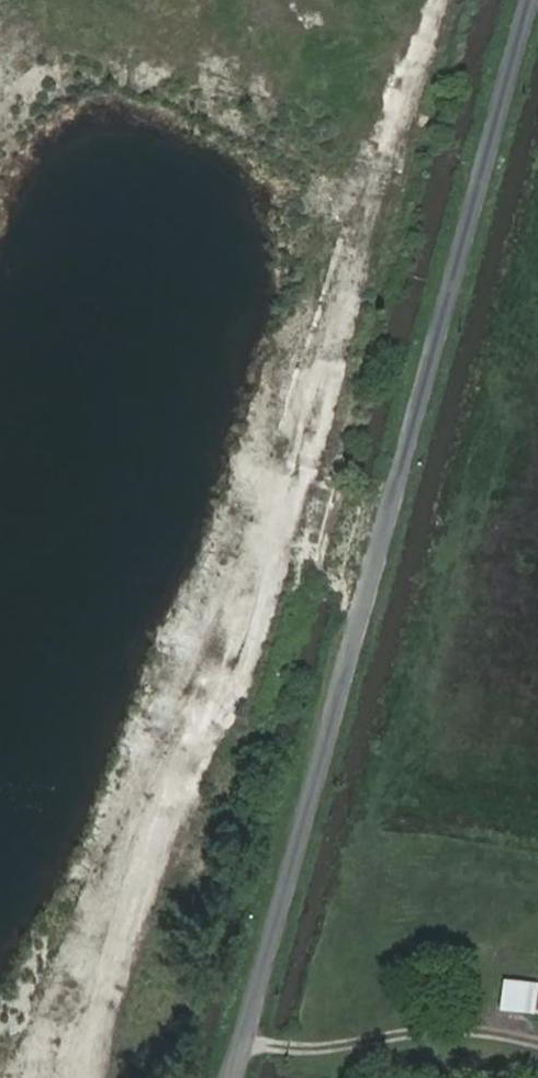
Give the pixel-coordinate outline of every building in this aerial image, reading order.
[(536,982),(504,978),(498,1010),(530,1014),(536,982)]
